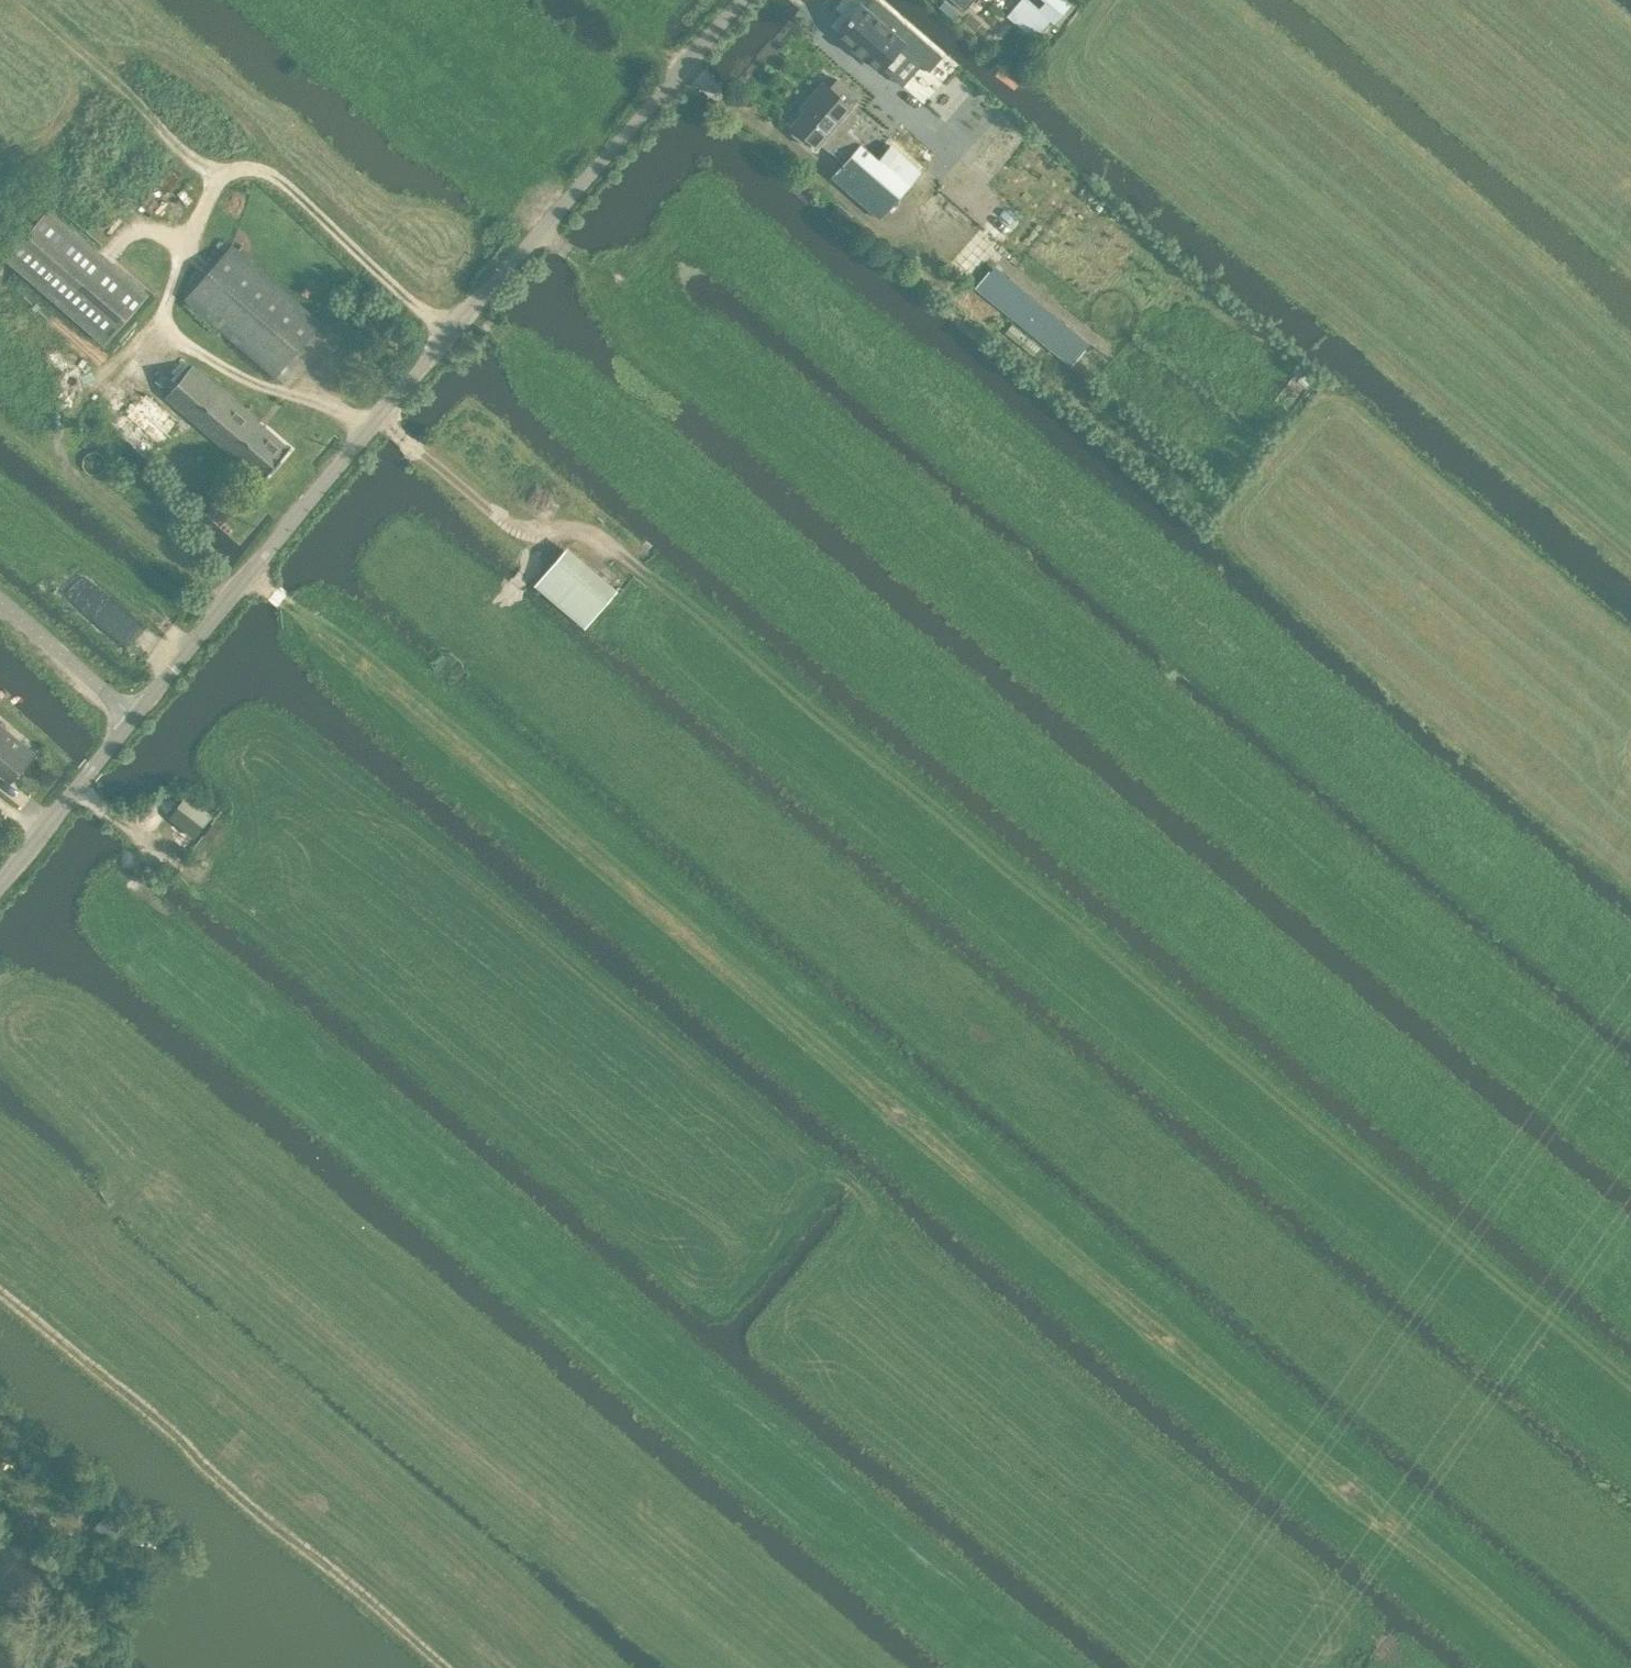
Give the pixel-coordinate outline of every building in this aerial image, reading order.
[(837,32),(855,48),(853,50),(862,57),(864,55),(880,69),(881,67),(891,75),(909,54),(921,64),(929,71),(943,56),(878,0),(870,0),(864,7),(861,4),(837,32)] [(1050,19),(1053,22),(1071,2),(1069,0),(1020,0),(1007,15),(1033,38),(1050,19)] [(812,101),(792,125),(797,128),(793,133),(809,146),(813,142),(817,146),(821,142),(829,149),(845,162),(832,176),(880,219),(921,172),(890,145),(879,159),(861,143),(846,130),(858,116),(850,109),(853,106),(852,105),(859,97),(838,79),(831,87),(824,81),(809,98),(812,101)] [(150,292),(50,206),(5,258),(105,344),(150,292)] [(322,322),(321,321),(234,245),(187,299),(275,376),(322,322)] [(194,366),(168,397),(210,433),(258,473),(285,444),(273,434),(194,366)] [(564,550),(535,584),(586,627),(615,593),(564,550)] [(11,779),(35,751),(0,721),(0,770),(11,779)] [(189,796),(177,812),(203,833),(217,817),(189,796)]
